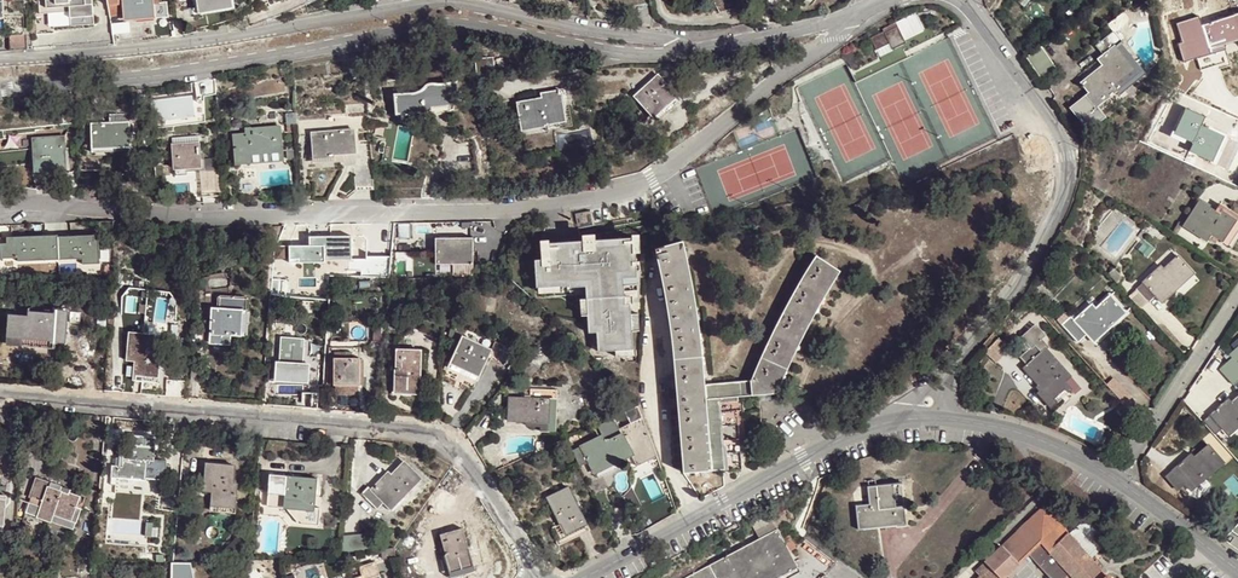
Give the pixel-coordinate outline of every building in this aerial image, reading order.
[(69,12),(68,7),(47,8),(46,0),(37,0),(38,13),(69,12)] [(47,8),(68,7),(69,12),(69,15),(69,18),(94,16),(93,0),(46,0),(47,8)] [(123,17),(138,16),(153,15),(153,0),(122,0),(123,17)] [(198,10),(212,7),(226,5),(225,0),(196,0),(198,10)] [(703,6),(706,4),(710,3),(716,13),(739,7),(736,0),(701,0),(703,6)] [(166,2),(155,3),(156,16),(168,15),(166,2)] [(646,24),(649,4),(635,2),(633,16),(637,16),(637,19),(637,22),(646,24)] [(1237,36),(1237,24),(1234,11),(1202,21),(1210,45),(1222,41),(1232,38),(1237,36)] [(95,25),(94,16),(69,18),(71,26),(95,25)] [(872,39),(878,52),(891,45),(894,51),(908,44),(897,23),(885,30),(886,32),(872,39)] [(1138,65),(1111,32),(1094,45),(1102,55),(1097,60),(1101,65),(1081,81),(1084,86),(1088,92),(1085,94),(1095,106),(1116,89),(1113,85),(1138,65)] [(7,51),(24,50),(23,35),(6,36),(7,44),(7,51)] [(1224,47),(1222,41),(1210,45),(1212,51),(1224,47)] [(891,45),(878,52),(881,58),(894,51),(891,45)] [(1041,78),(1055,68),(1040,46),(1026,56),(1041,78)] [(490,59),(473,61),(475,81),(485,80),(484,75),(491,74),(490,59)] [(655,76),(633,97),(652,117),(675,97),(655,76)] [(427,110),(431,109),(450,108),(449,96),(455,95),(454,84),(442,84),(439,84),(436,83),(431,84),(428,84),(427,85),(422,87),(411,94),(392,95),(392,117),(414,116),(414,118),(427,116),(427,110)] [(539,96),(515,101),(520,130),(563,121),(556,88),(538,91),(539,96)] [(427,120),(432,118),(450,111),(450,108),(431,109),(427,110),(427,116),(427,120)] [(1195,109),(1181,137),(1207,149),(1214,135),(1221,121),(1195,109)] [(126,122),(88,126),(90,157),(105,156),(104,151),(128,148),(126,122)] [(349,128),(310,132),(312,158),(331,156),(331,154),(352,152),(349,128)] [(259,157),(280,155),(277,130),(244,133),(244,137),(230,139),(233,167),(260,164),(259,157)] [(61,134),(30,137),(31,166),(47,164),(64,163),(61,134)] [(195,143),(169,145),(171,169),(198,167),(195,143)] [(281,161),(280,155),(259,157),(260,164),(281,161)] [(89,171),(80,172),(81,188),(90,187),(89,171)] [(1199,199),(1183,223),(1206,238),(1210,232),(1226,241),(1227,239),(1223,237),(1228,230),(1233,222),(1229,218),(1231,215),(1223,210),(1220,213),(1199,199)] [(435,241),(435,236),(472,235),(472,221),(406,222),(406,242),(435,241)] [(553,241),(544,242),(545,261),(539,261),(540,286),(542,286),(542,293),(561,292),(561,286),(572,286),(572,288),(588,287),(589,300),(582,300),(583,317),(589,317),(590,334),(598,334),(599,352),(618,352),(618,358),(639,357),(638,351),(635,351),(634,332),(642,332),(641,314),(635,314),(635,307),(638,307),(638,295),(629,296),(628,288),(641,287),(640,256),(647,256),(646,236),(636,236),(637,240),(599,242),(599,236),(586,237),(587,243),(570,244),(553,244),(553,241)] [(10,239),(10,245),(4,245),(0,245),(0,260),(16,260),(16,263),(57,261),(56,238),(56,237),(33,238),(10,239)] [(75,237),(56,238),(57,261),(81,260),(81,266),(98,265),(97,245),(93,245),(93,238),(93,237),(75,237)] [(371,252),(393,250),(392,237),(370,238),(371,252)] [(308,248),(288,249),(288,262),(298,261),(297,265),(321,264),(321,262),(351,261),(350,238),(307,239),(308,248)] [(684,238),(659,247),(662,262),(666,282),(670,304),(674,332),(677,360),(681,408),(685,463),(727,460),(725,438),(722,438),(722,430),(720,393),(738,392),(739,388),(780,385),(786,369),(799,339),(815,307),(841,262),(817,248),(801,272),(792,288),(770,330),(754,369),(706,373),(701,327),(694,278),(684,238)] [(474,241),(436,242),(436,265),(474,264),(474,241)] [(1154,291),(1158,296),(1167,288),(1169,290),(1181,280),(1192,270),(1177,253),(1159,268),(1157,265),(1135,284),(1147,297),(1154,291)] [(1167,288),(1158,296),(1161,298),(1169,290),(1167,288)] [(1086,332),(1090,337),(1098,329),(1101,332),(1112,321),(1124,310),(1107,293),(1090,309),(1087,305),(1073,318),(1069,313),(1059,322),(1076,341),(1086,332)] [(486,296),(470,294),(468,309),(484,311),(486,296)] [(220,338),(228,339),(239,340),(242,315),(247,315),(248,301),(219,300),(218,312),(211,312),(209,347),(220,348),(220,338)] [(20,337),(50,339),(61,340),(63,315),(27,312),(27,308),(26,308),(25,316),(7,315),(5,343),(19,344),(20,337)] [(1098,329),(1090,337),(1093,340),(1101,332),(1098,329)] [(154,336),(128,334),(125,360),(134,361),(132,374),(151,377),(151,372),(155,372),(156,362),(152,362),(154,336)] [(1042,385),(1039,388),(1046,395),(1049,393),(1052,397),(1067,384),(1065,381),(1063,379),(1069,373),(1045,347),(1047,345),(1040,336),(1019,354),(1027,363),(1025,365),(1042,385)] [(49,347),(50,339),(20,337),(19,344),(49,347)] [(489,350),(462,337),(450,363),(469,372),(467,377),(471,379),(475,381),(486,358),(502,365),(510,348),(493,341),(489,350)] [(227,348),(228,339),(220,338),(220,348),(227,348)] [(299,340),(279,339),(276,379),(289,379),(290,370),(297,371),(299,340)] [(1237,360),(1237,343),(1229,351),(1237,360)] [(419,350),(396,349),(395,377),(394,377),(394,389),(417,390),(419,350)] [(358,358),(334,357),(333,383),(357,384),(358,358)] [(1046,395),(1039,388),(1035,392),(1051,407),(1071,388),(1067,384),(1052,397),(1049,393),(1046,395)] [(1204,417),(1216,432),(1224,426),(1229,432),(1237,424),(1237,392),(1228,401),(1225,398),(1214,408),(1204,417)] [(553,399),(505,398),(505,409),(505,421),(553,421),(553,399)] [(597,436),(571,448),(579,465),(588,461),(591,468),(592,468),(607,461),(609,464),(628,455),(632,463),(654,454),(640,415),(616,426),(612,418),(597,425),(604,440),(599,442),(597,436)] [(56,424),(47,432),(52,437),(61,430),(56,424)] [(143,436),(133,436),(132,445),(123,444),(122,457),(116,457),(115,464),(110,464),(109,476),(144,479),(146,460),(153,460),(154,437),(143,436)] [(1190,454),(1167,473),(1178,486),(1186,481),(1192,489),(1225,460),(1209,442),(1192,457),(1190,454)] [(593,471),(609,464),(607,461),(592,468),(593,471)] [(219,464),(206,463),(203,490),(211,491),(210,505),(230,507),(230,501),(235,502),(235,491),(231,491),(233,465),(219,464)] [(393,497),(396,501),(413,484),(397,468),(388,476),(380,484),(376,482),(363,495),(359,492),(353,498),(369,513),(375,507),(379,511),(393,497)] [(26,510),(50,519),(52,513),(70,520),(80,494),(71,491),(71,488),(61,484),(59,489),(48,485),(50,480),(43,478),(37,475),(30,495),(31,496),(26,510)] [(284,491),(267,490),(266,503),(283,504),(295,505),(294,513),(299,519),(318,521),(319,507),(314,506),(316,478),(301,477),(286,476),(284,491)] [(559,523),(566,539),(588,529),(567,486),(546,496),(552,510),(559,523)] [(881,490),(875,490),(874,490),(874,509),(861,510),(862,533),(909,531),(909,510),(903,510),(902,489),(892,489),(881,490)] [(674,509),(667,491),(639,507),(648,524),(674,509)] [(396,501),(393,497),(379,511),(383,515),(396,501)] [(1103,570),(1096,563),(1093,559),(1070,534),(1045,506),(977,571),(982,575),(979,577),(1007,577),(1031,555),(1053,577),(1065,577),(1067,577),(1071,573),(1074,577),(1094,577),(1103,570)] [(52,513),(50,519),(68,525),(70,520),(52,513)] [(25,519),(21,530),(31,534),(32,531),(32,529),(32,527),(31,524),(28,521),(25,519)] [(556,544),(566,539),(559,523),(548,528),(551,534),(554,541),(556,544)] [(1078,523),(1070,534),(1093,559),(1107,541),(1089,523),(1078,523)] [(778,525),(681,577),(774,577),(799,565),(778,525)] [(459,529),(437,535),(443,555),(442,556),(448,575),(471,568),(465,548),(459,529)] [(554,541),(551,534),(545,537),(547,543),(554,541)] [(342,536),(341,552),(368,550),(365,535),(342,536)] [(171,560),(170,577),(193,577),(190,561),(173,560),(171,560)] [(1103,570),(1094,577),(1111,577),(1103,570)]
